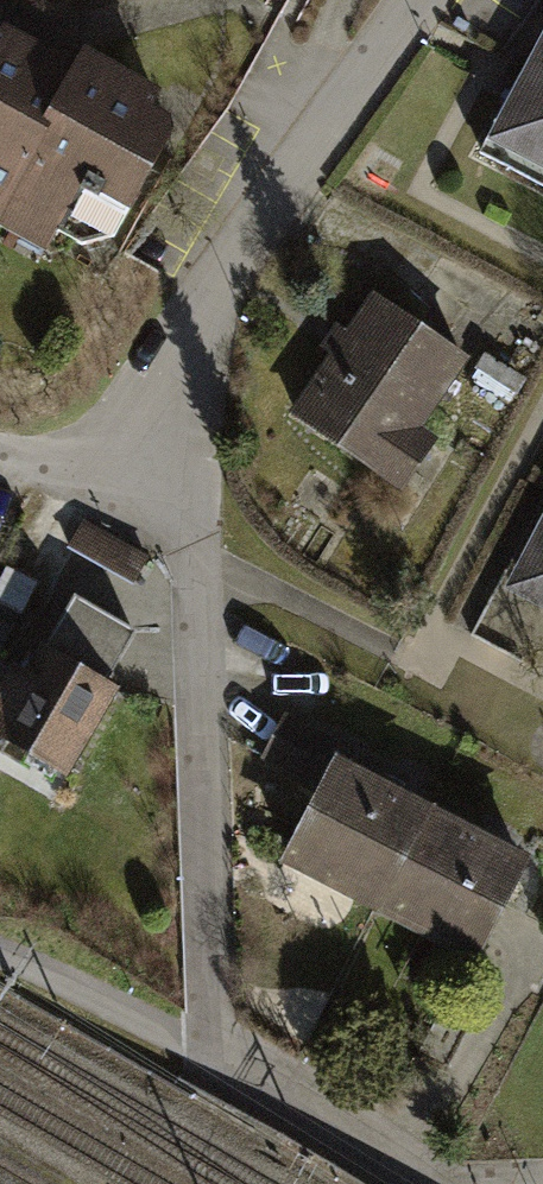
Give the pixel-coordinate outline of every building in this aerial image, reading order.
[(528,88),(514,81),(475,153),(542,189),(542,59),(528,88)] [(0,66),(0,193),(1,194),(17,167),(103,216),(155,126),(64,73),(51,95),(0,66)] [(458,366),(368,304),(300,402),(390,464),(458,366)] [(89,527),(71,597),(122,610),(140,541),(89,527)] [(528,572),(542,580),(542,545),(528,572)] [(5,566),(0,575),(0,645),(33,581),(5,566)] [(68,604),(0,717),(0,726),(67,765),(138,646),(68,604)] [(342,746),(284,716),(263,756),(321,786),(342,746)] [(376,913),(434,808),(340,758),(284,864),(376,913)] [(434,808),(376,913),(466,960),(521,854),(434,808)]
